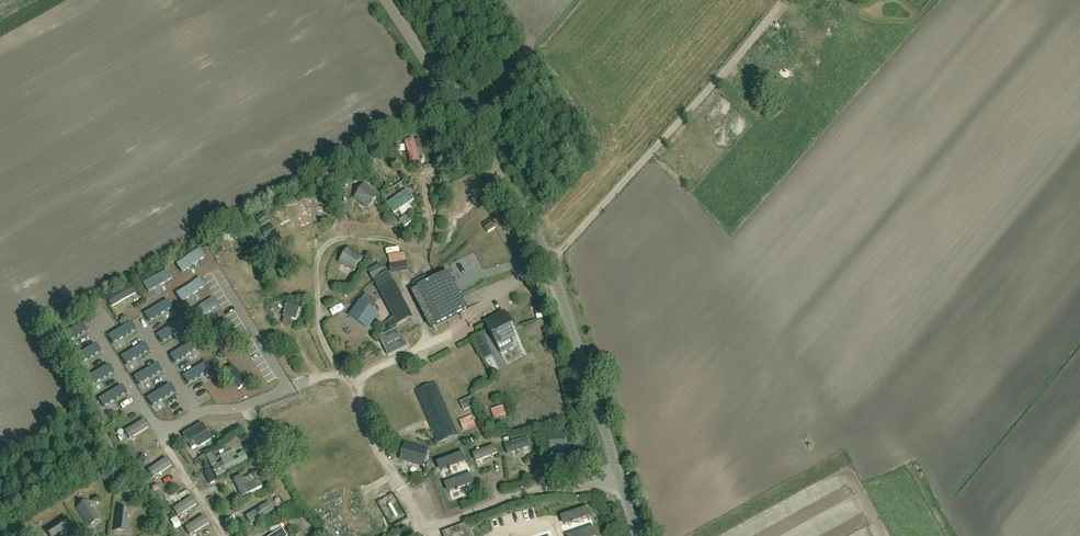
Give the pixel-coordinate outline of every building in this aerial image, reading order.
[(413,135),(404,138),(411,162),(420,160),(413,135)] [(444,155),(434,157),(435,163),(446,160),(444,155)] [(369,208),(378,194),(364,184),(355,198),(369,208)] [(414,199),(406,188),(386,202),(393,213),(414,199)] [(307,194),(300,196),(305,211),(311,209),(307,194)] [(278,219),(269,205),(250,217),(258,231),(278,219)] [(284,220),(274,226),(279,235),(290,228),(284,220)] [(488,233),(495,228),(492,223),(485,228),(488,233)] [(354,271),(363,257),(349,247),(339,262),(354,271)] [(182,273),(206,258),(200,249),(176,263),(182,273)] [(392,273),(399,271),(400,275),(408,273),(408,270),(406,261),(405,252),(389,255),(390,264),(392,273)] [(240,263),(233,266),(244,288),(250,285),(240,263)] [(148,293),(173,278),(167,269),(142,283),(148,293)] [(438,323),(466,309),(448,273),(420,288),(438,323)] [(181,302),(206,287),(200,278),(176,293),(181,302)] [(131,284),(106,298),(112,307),(136,293),(131,284)] [(407,320),(389,284),(378,290),(397,325),(407,320)] [(194,323),(218,307),(213,298),(188,314),(194,323)] [(167,299),(144,313),(149,321),(172,307),(167,299)] [(369,327),(378,313),(360,301),(351,315),(369,327)] [(300,311),(285,307),(282,318),(296,323),(300,311)] [(508,328),(502,316),(486,324),(502,354),(519,345),(510,327),(508,328)] [(225,319),(201,334),(207,343),(231,328),(225,319)] [(161,342),(184,328),(179,320),(156,334),(161,342)] [(113,344),(135,330),(131,321),(108,335),(113,344)] [(64,345),(87,331),(82,322),(59,336),(64,345)] [(308,326),(296,328),(299,340),(310,337),(308,326)] [(388,355),(406,346),(398,328),(379,337),(388,355)] [(174,363),(197,348),(192,340),(169,355),(174,363)] [(125,364),(148,350),(143,342),(120,356),(125,364)] [(77,366),(99,352),(94,344),(72,357),(77,366)] [(483,344),(477,347),(483,357),(488,354),(483,344)] [(287,354),(277,357),(282,370),(291,366),(287,354)] [(247,360),(242,366),(258,383),(264,378),(247,360)] [(187,383),(210,370),(205,361),(182,375),(187,383)] [(138,385),(161,371),(156,363),(133,377),(138,385)] [(90,386),(113,372),(108,364),(85,378),(90,386)] [(223,374),(222,375),(239,390),(248,380),(232,365),(223,374)] [(438,381),(416,391),(439,444),(461,434),(438,381)] [(152,406),(174,392),(169,384),(146,398),(152,406)] [(103,407),(126,393),(121,385),(98,399),(103,407)] [(214,389),(204,394),(207,399),(217,393),(214,389)] [(473,406),(470,397),(460,401),(463,410),(473,406)] [(489,409),(492,416),(506,412),(504,405),(489,409)] [(471,413),(457,420),(463,431),(476,425),(471,413)] [(129,439),(148,427),(144,420),(124,432),(129,439)] [(202,423),(182,435),(187,443),(193,440),(198,448),(212,440),(202,423)] [(550,452),(568,451),(567,433),(549,435),(550,452)] [(526,437),(505,443),(509,457),(531,451),(526,437)] [(418,464),(422,448),(406,443),(401,460),(418,464)] [(494,444),(473,451),(476,460),(497,453),(494,444)] [(217,465),(211,467),(216,478),(227,473),(226,471),(248,461),(244,453),(221,463),(217,465)] [(463,454),(437,463),(440,472),(466,462),(463,454)] [(166,458),(147,471),(152,478),(171,465),(166,458)] [(217,465),(214,459),(208,462),(211,467),(217,465)] [(210,469),(203,472),(209,484),(216,481),(210,469)] [(469,473),(448,481),(451,490),(473,482),(469,473)] [(241,476),(234,479),(236,485),(241,496),(242,497),(262,487),(259,480),(246,486),(241,476)] [(192,496),(173,509),(177,516),(197,504),(192,496)] [(88,526),(100,519),(88,501),(77,508),(88,526)] [(588,502),(561,510),(565,524),(592,515),(588,502)] [(269,503),(246,516),(251,524),(274,510),(274,509),(269,503)] [(128,531),(130,510),(116,509),(114,530),(128,531)] [(204,516),(185,528),(189,535),(209,523),(204,516)] [(71,528),(63,517),(45,528),(50,535),(59,535),(71,528)] [(567,530),(569,535),(595,535),(598,535),(594,522),(567,530)] [(467,524),(444,533),(445,535),(471,535),(467,524)]
